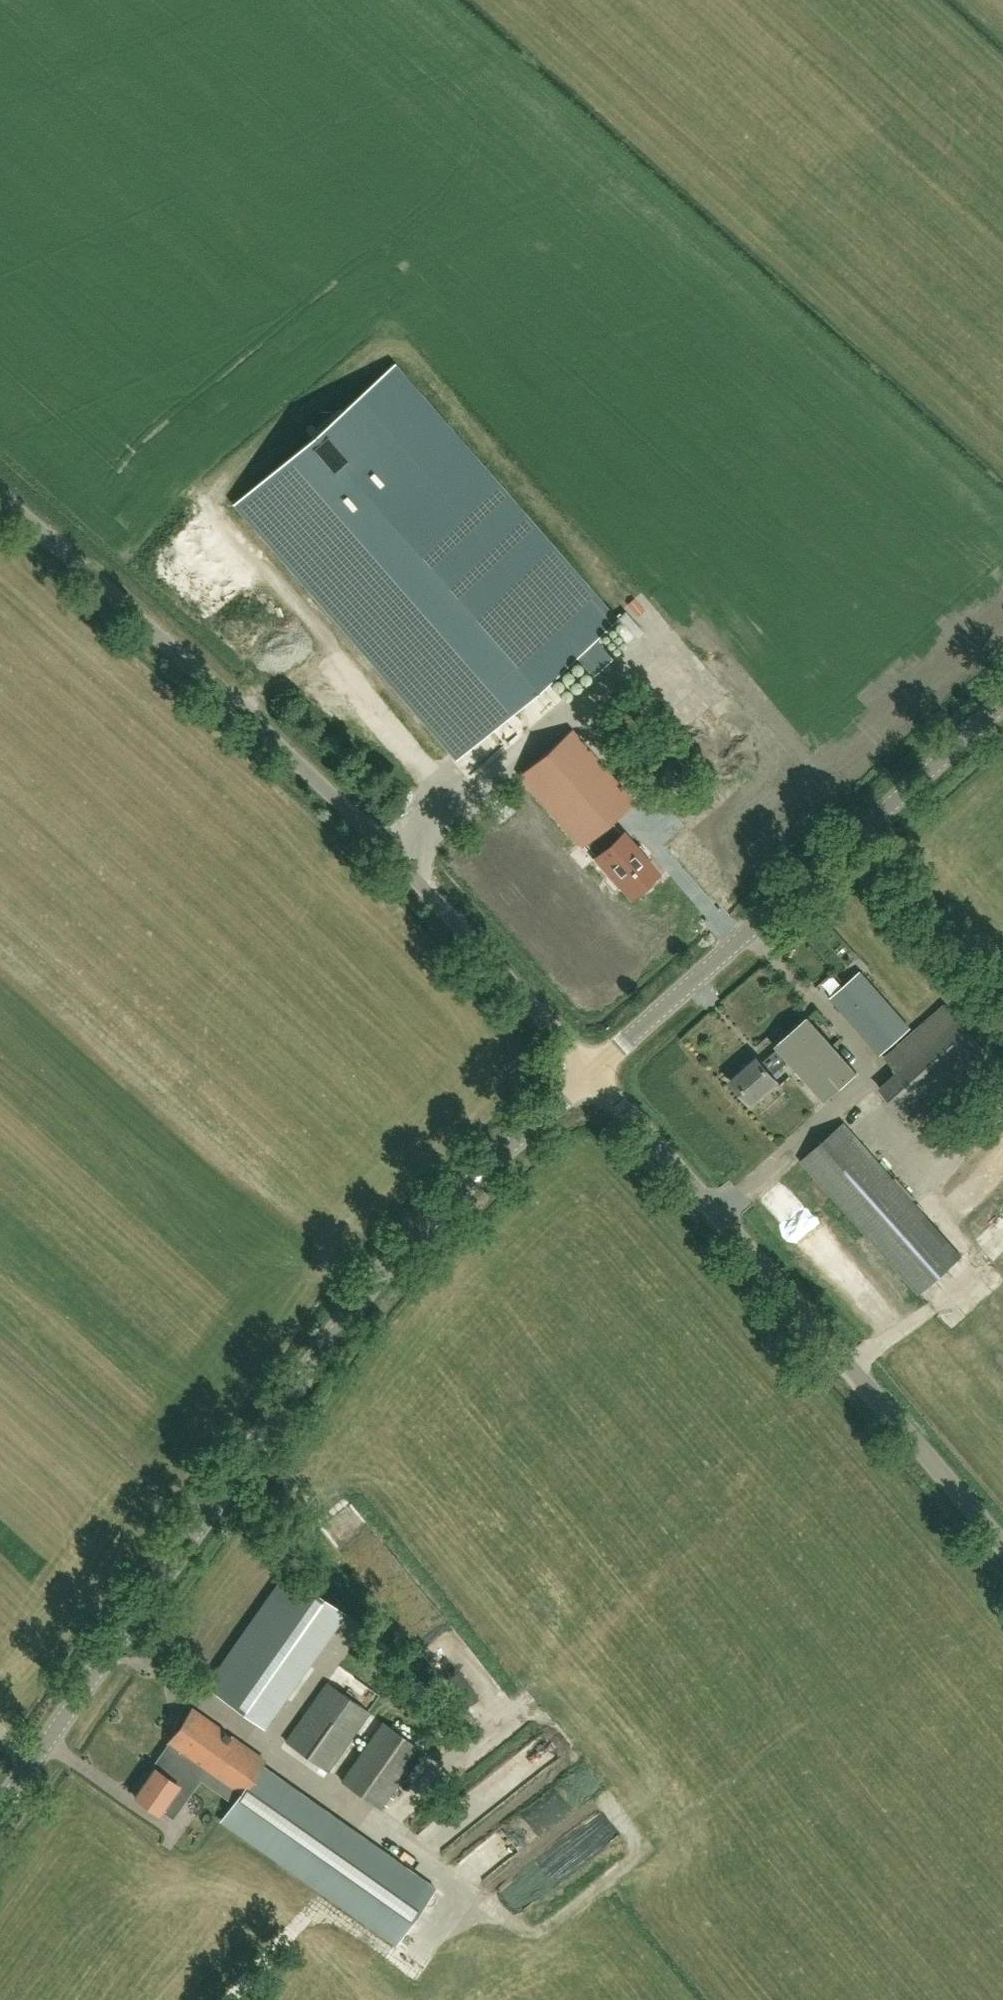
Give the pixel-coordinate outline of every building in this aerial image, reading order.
[(594,639),(617,620),(397,366),(236,506),(456,760),(576,655),(595,676),(613,661),(594,639)] [(583,844),(588,839),(607,823),(632,801),(573,733),(524,776),(583,844)] [(623,831),(594,856),(623,889),(625,886),(634,896),(647,884),(650,888),(659,880),(656,877),(660,873),(623,831)] [(881,1053),(910,1027),(860,972),(831,998),(881,1053)] [(912,1124),(989,1054),(945,1004),(929,1018),(930,1018),(885,1058),(898,1074),(881,1089),(912,1124)] [(825,1101),(857,1072),(809,1017),(777,1046),(778,1048),(773,1053),(784,1065),(789,1061),(825,1101)] [(784,1065),(773,1053),(762,1063),(757,1057),(730,1081),(751,1104),(777,1080),(773,1075),(784,1065)] [(920,1294),(961,1256),(844,1124),(802,1161),(920,1294)] [(319,1648),(260,1607),(206,1684),(209,1686),(264,1725),(319,1648)] [(329,1771),(371,1712),(328,1682),(286,1741),(329,1771)] [(265,1761),(193,1709),(153,1765),(156,1768),(135,1796),(160,1814),(162,1810),(174,1819),(192,1793),(187,1789),(198,1774),(203,1778),(208,1770),(240,1793),(221,1819),(392,1942),(431,1887),(261,1765),(265,1761)] [(381,1808),(423,1750),(384,1722),(342,1780),(381,1808)] [(543,1848),(576,1812),(563,1801),(531,1837),(543,1848)] [(484,1898),(497,1886),(490,1879),(478,1891),(484,1898)]
